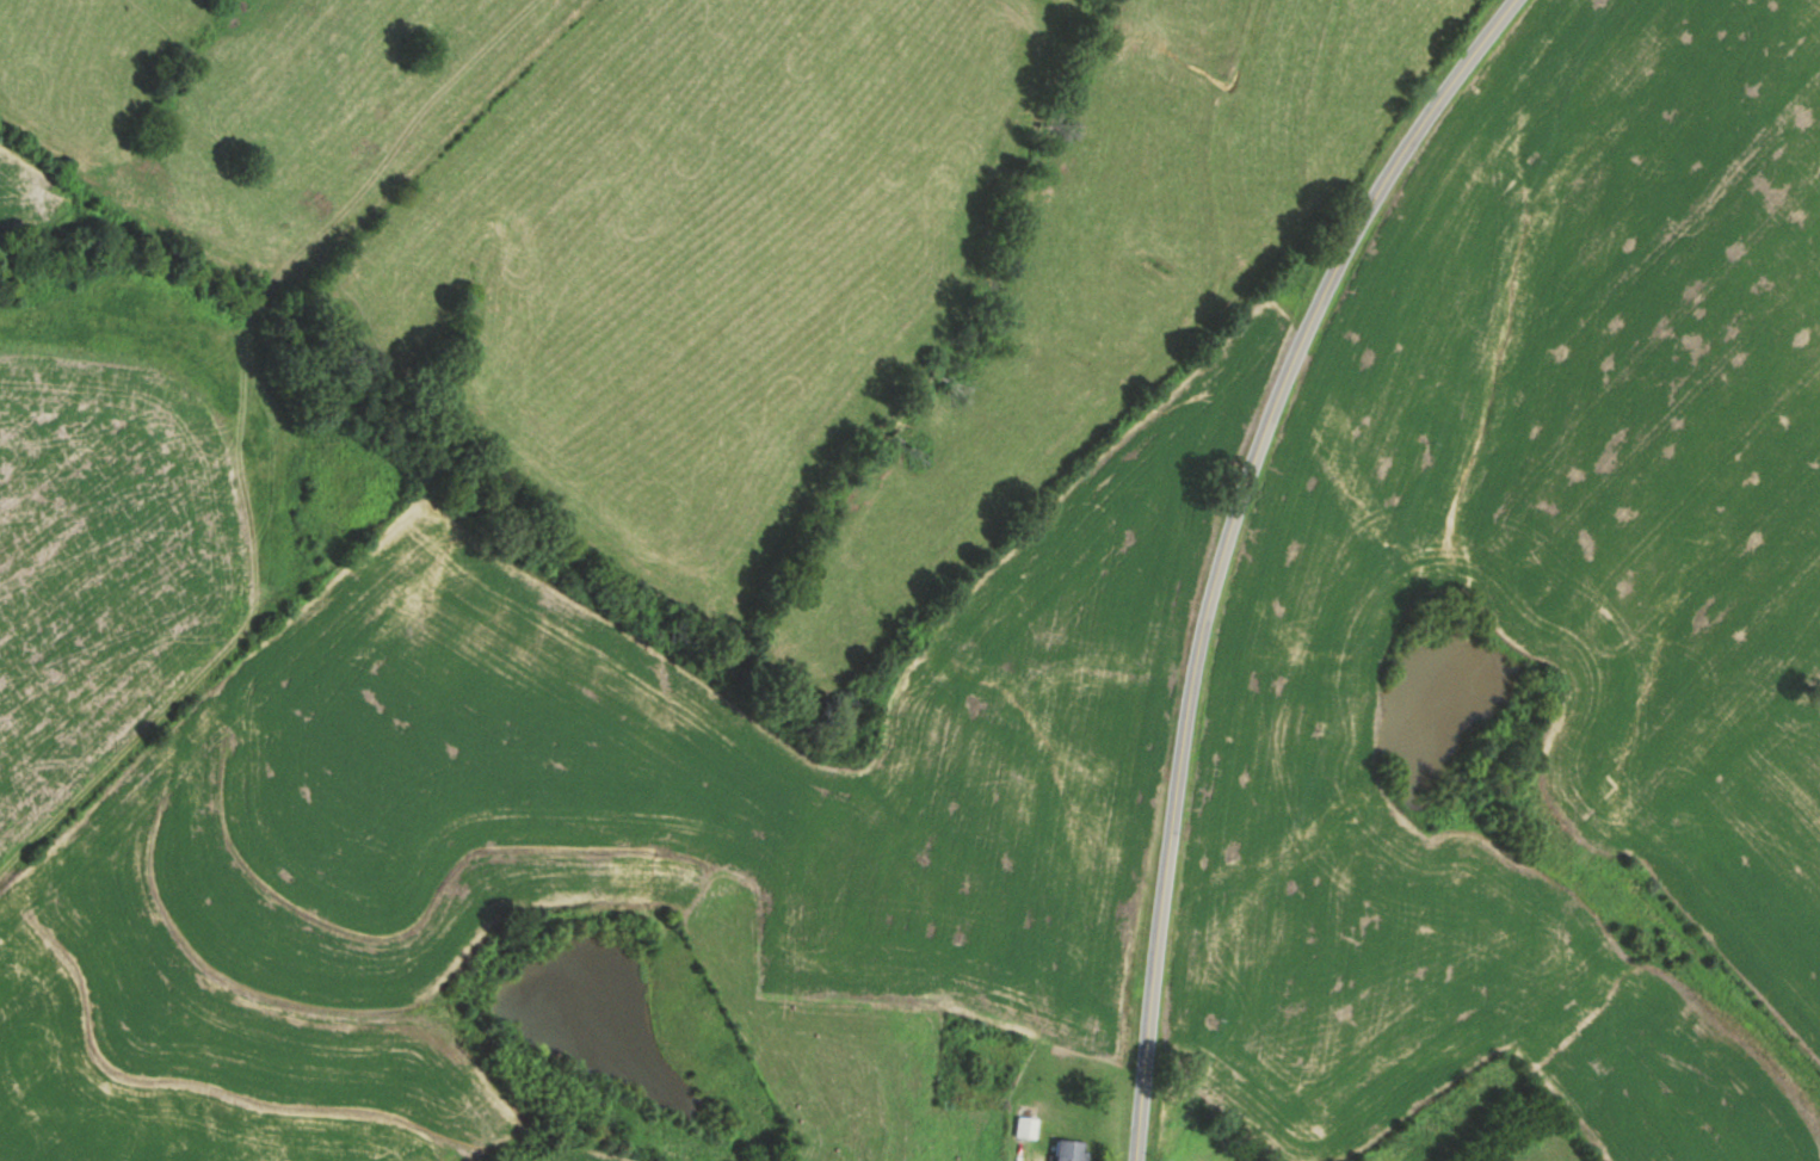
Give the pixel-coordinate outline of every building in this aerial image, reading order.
[(1038,1136),(1038,1117),(1018,1117),(1018,1136),(1038,1136)] [(1088,1141),(1059,1139),(1057,1160),(1086,1160),(1088,1141)]
